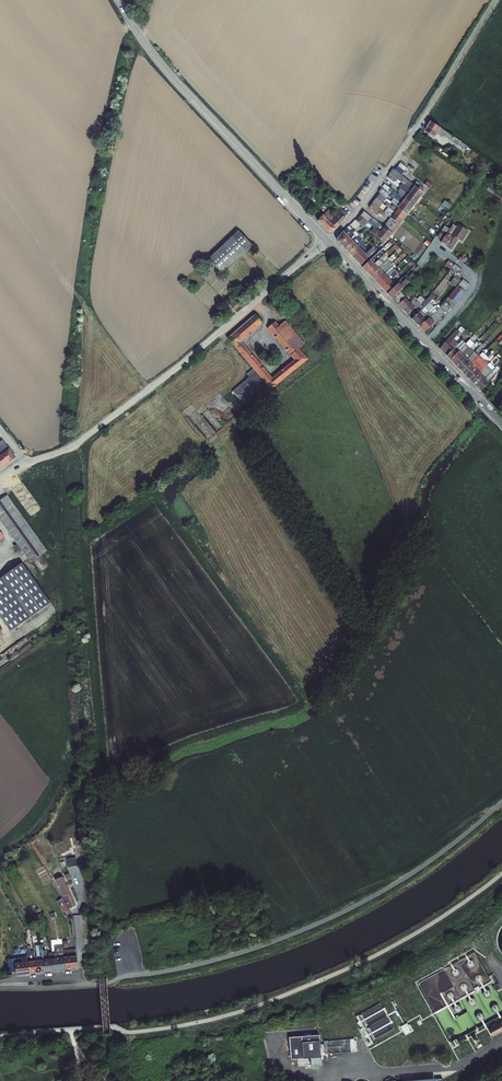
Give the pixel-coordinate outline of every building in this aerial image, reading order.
[(437,133),(440,128),(431,121),(427,127),(424,131),(434,137),(437,133)] [(451,140),(453,136),(440,128),(437,133),(443,136),(443,135),(451,140)] [(451,140),(459,145),(462,141),(453,136),(451,140)] [(459,145),(466,151),(469,146),(462,141),(459,145)] [(398,166),(404,171),(407,168),(400,163),(398,166)] [(468,169),(472,174),(478,169),(474,165),(468,169)] [(402,183),(412,190),(415,186),(393,168),(390,174),(397,179),(402,183)] [(396,181),(397,179),(390,174),(387,177),(394,182),(395,180),(396,181)] [(408,194),(412,190),(402,183),(400,186),(405,190),(404,191),(408,194)] [(384,184),(382,187),(390,192),(392,189),(384,184)] [(412,190),(421,196),(424,192),(423,191),(418,188),(415,185),(415,186),(412,190)] [(501,197),(501,196),(488,187),(486,189),(500,199),(501,197)] [(380,193),(386,198),(389,194),(382,188),(379,192),(380,193)] [(400,195),(405,199),(408,194),(404,191),(400,188),(398,191),(401,194),(400,195)] [(408,194),(417,201),(421,196),(412,190),(408,194)] [(393,197),(394,198),(402,203),(405,199),(400,195),(396,192),(393,197)] [(386,198),(380,193),(376,198),(382,204),(386,198)] [(405,199),(414,206),(417,201),(408,194),(405,199)] [(329,200),(338,210),(341,207),(344,205),(335,195),(329,200)] [(369,208),(376,213),(382,204),(376,198),(369,208)] [(393,204),(398,208),(402,203),(394,198),(391,202),(393,204)] [(402,203),(410,210),(414,206),(405,199),(402,203)] [(445,200),(442,204),(449,209),(451,206),(445,200)] [(388,208),(394,212),(398,208),(393,204),(391,206),(387,203),(385,205),(388,208)] [(402,203),(398,208),(406,214),(407,214),(410,210),(402,203)] [(338,210),(345,219),(348,215),(341,207),(338,210)] [(385,213),(391,217),(394,212),(388,208),(385,213)] [(394,212),(403,219),(406,214),(398,208),(394,212)] [(329,209),(323,215),(330,222),(334,218),(332,216),(334,214),(329,209)] [(330,222),(336,228),(345,219),(338,210),(334,214),(332,216),(334,218),(330,222)] [(364,211),(359,215),(367,221),(368,222),(370,223),(372,220),(373,218),(364,211)] [(403,219),(394,212),(391,217),(399,224),(403,219)] [(332,232),(336,228),(330,222),(323,215),(317,220),(329,232),(332,232)] [(363,226),(364,227),(368,222),(367,221),(359,215),(355,220),(361,225),(361,224),(363,226)] [(388,221),(395,228),(399,224),(391,217),(388,221)] [(350,225),(356,230),(359,226),(361,225),(355,220),(350,225)] [(383,226),(379,223),(378,225),(372,220),(370,223),(374,227),(380,231),(384,227),(383,226)] [(384,227),(392,233),(395,228),(388,221),(383,226),(384,227)] [(454,232),(460,237),(464,232),(453,224),(449,230),(446,234),(450,237),(454,232)] [(344,231),(349,236),(354,231),(352,229),(350,230),(348,227),(344,231)] [(370,232),(377,236),(380,231),(374,227),(370,232)] [(384,227),(380,231),(389,238),(392,233),(384,227)] [(441,242),(446,234),(449,230),(444,227),(439,234),(442,236),(439,241),(441,242)] [(209,259),(222,273),(252,245),(239,231),(209,259)] [(337,238),(337,241),(341,245),(349,236),(344,231),(337,238)] [(354,231),(349,236),(353,241),(359,235),(355,231),(354,231)] [(377,236),(385,243),(389,238),(380,231),(377,236)] [(464,232),(460,237),(470,243),(473,239),(464,232)] [(446,234),(441,242),(447,245),(452,238),(450,237),(446,234)] [(359,235),(353,241),(357,245),(360,242),(363,239),(359,235)] [(353,241),(349,236),(341,245),(345,249),(353,241)] [(452,238),(447,245),(446,246),(452,250),(458,242),(452,237),(452,238)] [(353,241),(345,249),(352,257),(360,249),(357,245),(353,241)] [(392,247),(398,253),(402,250),(400,248),(402,247),(400,244),(397,246),(396,244),(392,247)] [(368,251),(366,254),(368,257),(374,251),(371,248),(368,251)] [(377,254),(381,258),(385,254),(386,252),(382,248),(377,254)] [(352,257),(356,261),(364,253),(360,249),(352,257)] [(479,250),(477,253),(485,259),(487,256),(479,250)] [(368,257),(366,254),(364,253),(356,261),(360,265),(368,257)] [(378,267),(379,268),(389,259),(385,254),(381,258),(379,260),(382,263),(378,267)] [(379,268),(383,272),(386,269),(388,267),(392,264),(394,262),(392,260),(391,262),(390,261),(392,259),(390,258),(389,259),(379,268)] [(370,260),(362,268),(366,272),(374,264),(370,260)] [(445,265),(451,270),(453,268),(452,268),(455,265),(449,260),(445,265)] [(374,264),(366,272),(370,276),(379,268),(378,267),(375,264),(374,264)] [(452,268),(453,268),(459,274),(462,271),(455,265),(452,268)] [(379,268),(370,276),(375,280),(383,272),(379,268)] [(396,276),(398,274),(394,269),(392,271),(391,272),(390,274),(387,277),(391,280),(394,278),(396,276)] [(383,272),(375,280),(379,285),(387,277),(383,272)] [(406,279),(409,282),(410,283),(416,276),(412,272),(408,276),(406,279)] [(406,279),(408,276),(406,274),(402,278),(398,282),(398,283),(400,285),(406,279)] [(450,283),(455,287),(460,280),(455,276),(450,283)] [(387,277),(379,285),(383,289),(391,281),(391,280),(387,277)] [(400,285),(403,288),(409,282),(406,279),(400,285)] [(458,286),(464,291),(469,284),(463,279),(458,286)] [(391,281),(383,289),(388,294),(396,285),(391,281)] [(388,294),(392,298),(393,298),(400,291),(403,288),(400,285),(398,283),(396,285),(388,294)] [(458,286),(448,298),(456,304),(465,292),(464,291),(458,286)] [(406,297),(400,291),(393,298),(399,304),(405,298),(406,297)] [(419,327),(429,318),(439,308),(437,306),(437,307),(435,305),(434,307),(429,302),(435,297),(432,294),(427,299),(425,300),(422,304),(425,307),(420,312),(424,316),(416,324),(419,327)] [(399,304),(398,305),(407,314),(414,307),(405,298),(399,304)] [(451,307),(446,301),(439,308),(429,318),(434,323),(451,307)] [(419,312),(420,312),(425,307),(422,304),(409,316),(412,319),(419,312)] [(412,319),(416,324),(424,316),(420,312),(419,312),(412,319)] [(242,342),(263,323),(256,314),(228,338),(236,347),(235,347),(253,368),(268,386),(271,389),(308,359),(299,348),(305,343),(286,320),(280,326),(275,321),(267,328),(294,359),(272,377),(242,342)] [(429,318),(419,327),(424,332),(434,323),(429,318)] [(440,348),(447,356),(453,349),(454,348),(458,344),(454,340),(459,333),(456,330),(446,341),(440,348)] [(466,344),(470,348),(474,344),(470,339),(466,344)] [(453,349),(457,353),(459,351),(466,344),(462,340),(458,344),(454,348),(453,349)] [(466,344),(459,351),(463,356),(470,348),(466,344)] [(474,352),(478,356),(480,354),(478,353),(484,347),(482,344),(474,352)] [(463,356),(467,360),(474,352),(470,348),(463,356)] [(447,356),(450,360),(457,353),(453,349),(447,356)] [(486,355),(489,359),(494,353),(491,350),(486,355)] [(450,360),(455,364),(463,356),(459,351),(457,353),(450,360)] [(478,356),(474,352),(467,360),(471,364),(476,359),(478,357),(478,356)] [(455,364),(459,369),(467,360),(463,356),(455,364)] [(481,359),(478,357),(476,359),(471,364),(475,368),(482,362),(480,360),(481,359)] [(459,369),(463,373),(471,364),(467,360),(459,369)] [(475,368),(479,373),(485,367),(483,365),(486,362),(484,360),(482,362),(475,368)] [(480,374),(484,378),(489,383),(495,376),(497,372),(498,373),(500,369),(499,369),(497,366),(495,368),(490,363),(485,367),(479,373),(480,374)] [(463,373),(467,377),(475,368),(471,364),(463,373)] [(268,386),(253,368),(247,374),(249,376),(232,391),(245,406),(268,386)] [(467,377),(472,382),(480,374),(479,373),(475,368),(467,377)] [(472,382),(477,387),(484,378),(480,374),(472,382)] [(489,383),(484,378),(477,387),(481,392),(489,383)] [(6,465),(16,457),(3,440),(0,442),(0,447),(1,448),(3,452),(0,454),(0,455),(6,465)] [(7,495),(0,500),(0,520),(17,544),(21,549),(30,562),(47,550),(7,495)] [(11,631),(51,603),(22,563),(0,578),(0,616),(11,631)] [(66,859),(68,867),(77,865),(74,853),(70,854),(70,858),(66,859)] [(64,896),(69,908),(75,906),(62,877),(55,880),(63,897),(64,896)] [(57,901),(64,914),(70,910),(62,898),(57,901)] [(34,917),(38,924),(45,920),(41,913),(34,917)] [(41,960),(47,959),(46,950),(43,951),(42,944),(39,945),(41,960)] [(64,950),(64,948),(64,946),(55,947),(55,954),(52,954),(53,959),(65,957),(64,950)] [(64,950),(65,957),(77,956),(76,948),(64,950)] [(77,956),(65,957),(66,969),(78,968),(77,956)] [(66,969),(65,957),(53,959),(54,971),(66,969)] [(9,972),(16,971),(15,963),(16,963),(15,958),(8,959),(9,972)] [(15,963),(16,971),(17,975),(30,973),(29,961),(18,963),(16,963),(15,963)] [(498,983),(492,986),(495,991),(501,988),(498,983)] [(492,1037),(501,1031),(501,1022),(488,1030),(492,1037)] [(401,1027),(405,1035),(414,1031),(410,1024),(408,1025),(407,1023),(401,1027)] [(289,1037),(291,1059),(303,1058),(302,1042),(320,1041),(319,1035),(289,1037)] [(453,1049),(460,1045),(457,1040),(456,1039),(452,1041),(453,1041),(451,1042),(451,1043),(453,1047),(452,1047),(453,1049)] [(302,1042),(303,1058),(321,1057),(320,1041),(302,1042)]
